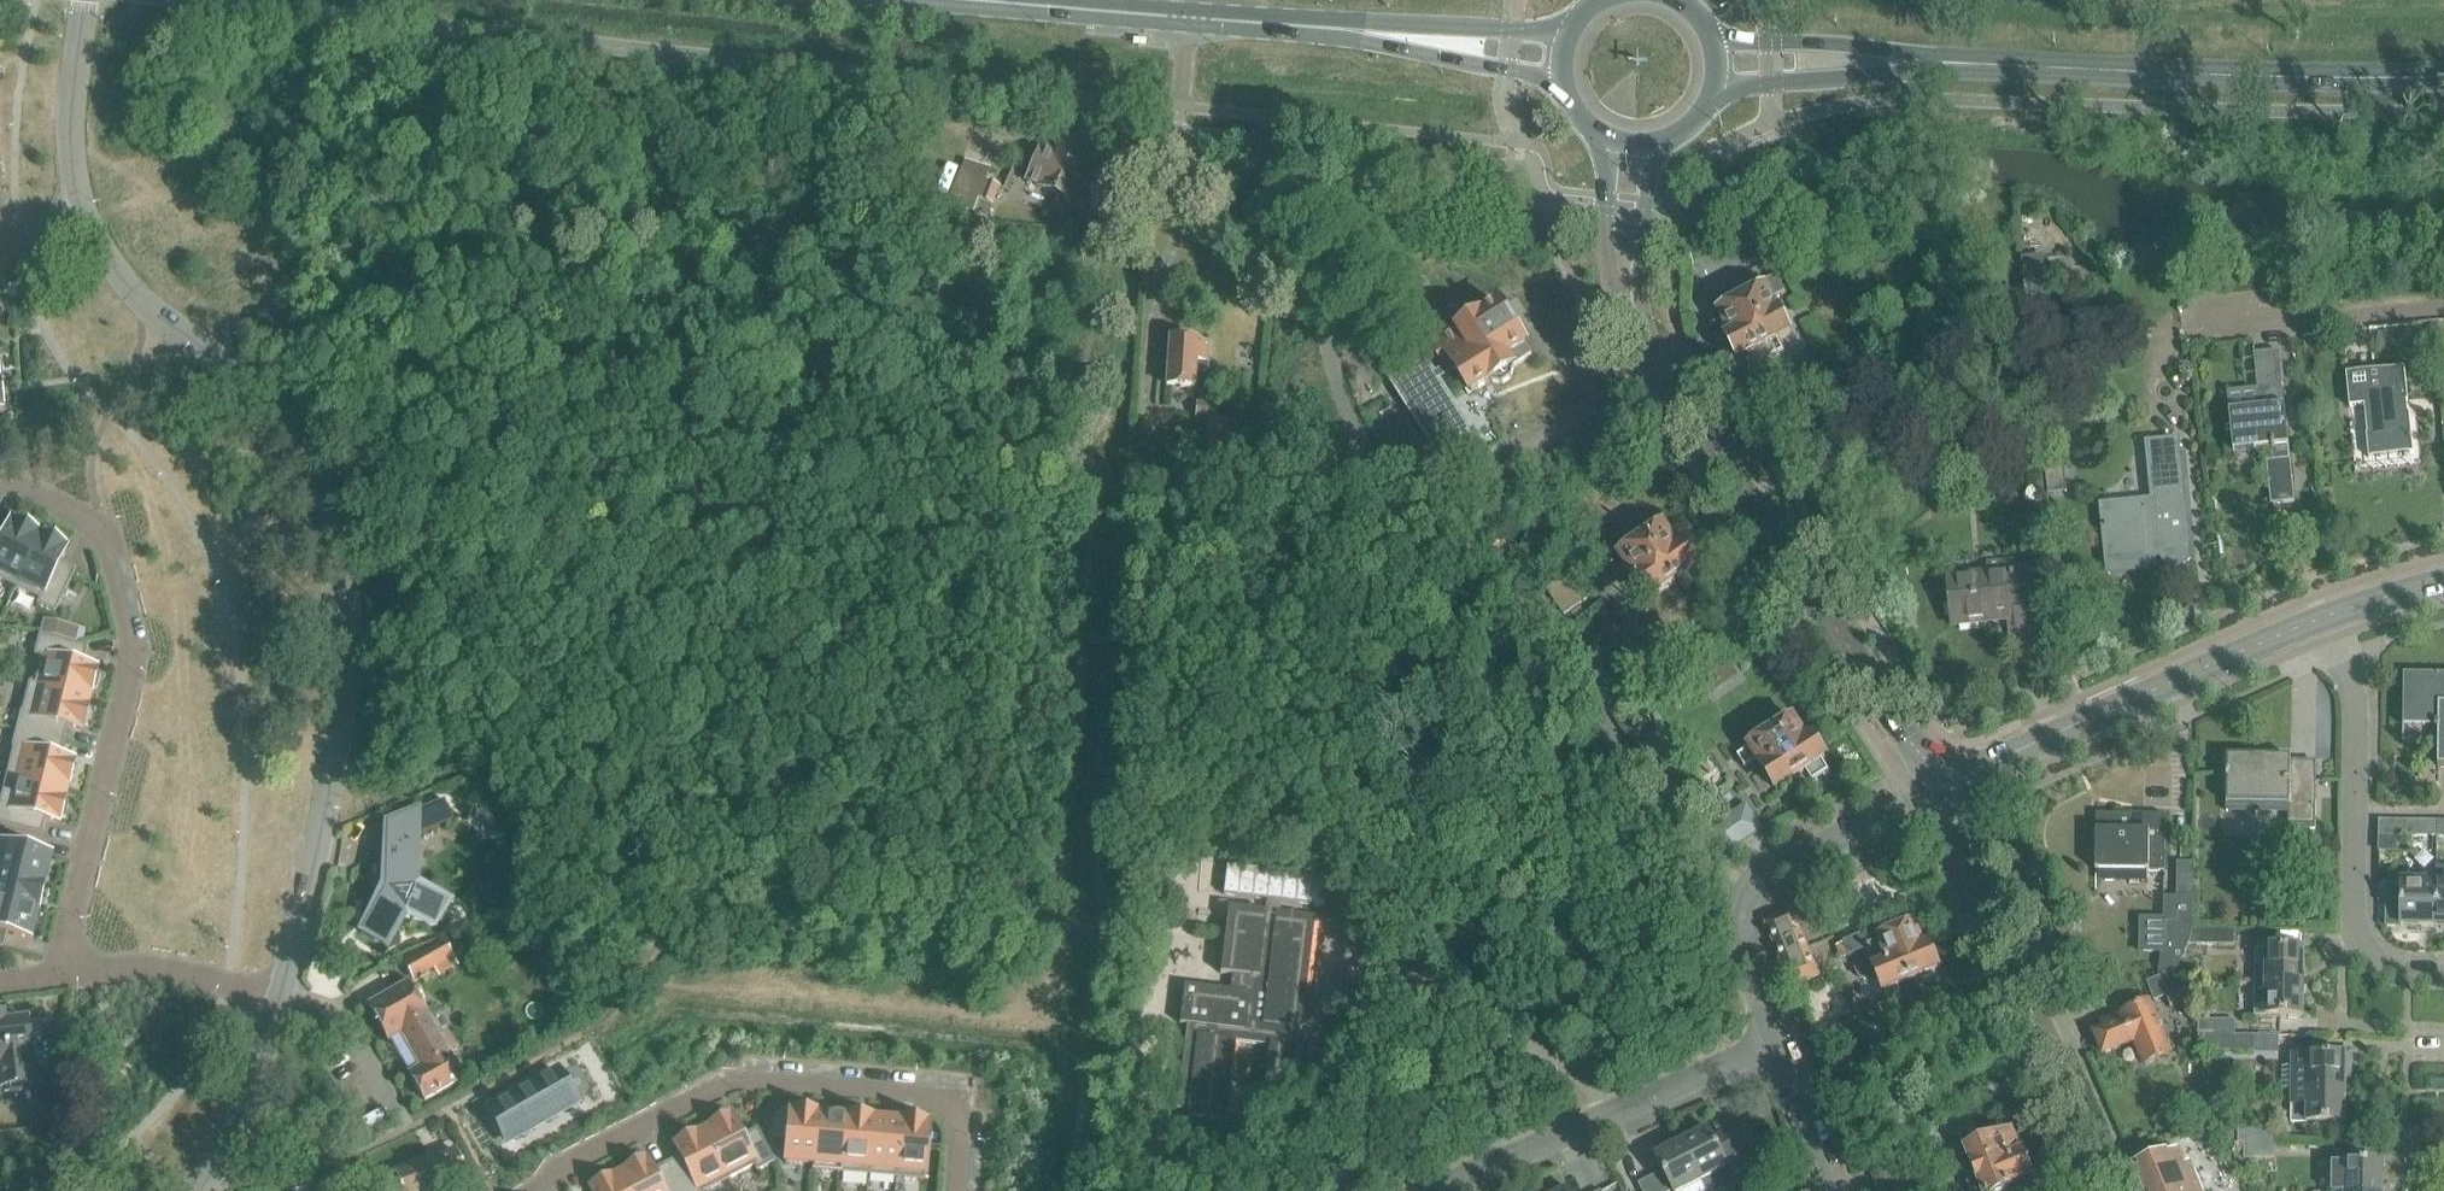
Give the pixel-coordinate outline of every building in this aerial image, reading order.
[(1037,149),(1024,182),(1065,198),(1084,151),(1060,142),(1056,151),(1045,146),(1043,152),(1037,149)] [(973,176),(977,165),(967,161),(949,206),(972,215),(974,210),(988,215),(999,186),(973,176)] [(2043,257),(2021,260),(2025,297),(2047,295),(2043,257)] [(1744,361),(1749,372),(1783,355),(1777,344),(1790,337),(1772,301),(1786,294),(1777,277),(1763,284),(1767,290),(1718,315),(1730,338),(1726,340),(1738,364),(1744,361)] [(1418,423),(1433,444),(1438,452),(1443,449),(1468,433),(1470,432),(1470,431),(1451,402),(1447,390),(1438,380),(1457,369),(1472,393),(1490,381),(1491,382),(1502,385),(1512,378),(1514,368),(1513,367),(1532,355),(1527,348),(1525,344),(1514,328),(1501,306),(1479,319),(1457,333),(1441,343),(1434,348),(1443,362),(1446,367),(1434,374),(1431,366),(1424,360),(1422,356),(1393,375),(1389,377),(1392,381),(1395,389),(1401,396),(1405,402),(1409,414),(1418,423)] [(1169,339),(1165,388),(1194,390),(1195,373),(1205,373),(1208,343),(1197,342),(1198,341),(1169,339)] [(2259,410),(2230,412),(2234,455),(2265,451),(2271,507),(2295,505),(2285,408),(2284,408),(2282,389),(2279,353),(2254,355),(2257,385),(2257,389),(2259,410)] [(2405,371),(2348,377),(2351,410),(2368,408),(2371,436),(2369,436),(2371,460),(2414,455),(2405,371)] [(1206,420),(1215,420),(1214,405),(1196,404),(1195,419),(1206,420)] [(1215,420),(1206,420),(1204,449),(1233,451),(1235,422),(1215,420)] [(2101,508),(2108,575),(2147,571),(2147,563),(2159,554),(2171,573),(2190,560),(2189,550),(2188,550),(2177,444),(2147,447),(2153,502),(2101,508)] [(1998,481),(2011,471),(2000,457),(1988,467),(1998,481)] [(2048,502),(2049,515),(2062,514),(2060,501),(2048,502)] [(13,587),(41,531),(13,517),(4,535),(0,533),(0,581),(13,587)] [(1620,557),(1608,566),(1616,578),(1628,569),(1634,577),(1633,577),(1649,600),(1678,580),(1685,591),(1702,579),(1694,568),(1697,566),(1683,546),(1679,550),(1663,527),(1621,557),(1620,557)] [(39,599),(36,604),(54,613),(75,570),(60,563),(66,550),(41,538),(44,533),(41,531),(13,587),(39,599)] [(2008,623),(2009,637),(2037,635),(2032,573),(2013,575),(2012,565),(1987,567),(1987,576),(1946,580),(1951,629),(2008,623)] [(1564,616),(1588,599),(1570,573),(1546,590),(1564,616)] [(78,628),(56,622),(52,637),(74,643),(78,628)] [(96,689),(100,673),(95,672),(96,670),(95,670),(96,668),(82,664),(86,648),(38,636),(34,655),(41,657),(34,684),(28,683),(28,684),(88,698),(90,690),(91,690),(91,688),(96,689)] [(1727,657),(1702,674),(1711,688),(1737,671),(1727,657)] [(2403,676),(2402,745),(2438,746),(2438,768),(2443,768),(2443,676),(2403,676)] [(86,707),(88,698),(28,684),(21,712),(20,711),(15,729),(63,741),(67,726),(81,729),(82,725),(87,726),(91,710),(86,709),(87,707),(86,707)] [(1624,722),(1633,734),(1650,721),(1642,709),(1624,722)] [(1745,769),(1758,761),(1777,790),(1806,772),(1812,782),(1828,772),(1821,761),(1825,759),(1812,739),(1810,740),(1796,719),(1750,748),(1736,756),(1745,769)] [(73,762),(73,760),(60,756),(63,741),(15,729),(11,747),(12,748),(6,776),(66,790),(68,782),(73,763),(73,762)] [(2227,804),(2227,810),(2290,812),(2289,825),(2316,825),(2318,764),(2292,764),(2293,759),(2228,757),(2227,804)] [(58,821),(59,817),(65,818),(68,802),(64,801),(64,799),(66,790),(6,776),(0,799),(0,825),(41,835),(45,818),(58,821)] [(437,921),(449,903),(414,890),(416,836),(452,821),(443,800),(386,825),(384,892),(361,930),(387,946),(405,916),(433,927),(437,921)] [(1707,832),(1723,857),(1763,832),(1747,806),(1707,832)] [(2096,817),(2095,873),(2165,873),(2166,818),(2096,817)] [(2398,836),(2405,836),(2437,837),(2437,821),(2380,820),(2379,836),(2398,836)] [(2398,836),(2379,836),(2379,852),(2398,852),(2398,836)] [(43,884),(50,856),(1,845),(0,844),(0,874),(43,884)] [(1226,866),(1223,895),(1323,907),(1327,878),(1226,866)] [(37,911),(40,898),(43,884),(0,874),(0,902),(37,911)] [(2433,882),(2433,888),(2386,887),(2385,929),(2437,930),(2437,925),(2437,882),(2433,882)] [(2188,945),(2192,929),(2193,925),(2193,898),(2164,897),(2162,974),(2178,967),(2188,945)] [(2,946),(5,933),(30,939),(37,911),(0,902),(0,946),(2,946)] [(1300,1029),(1301,1029),(1314,918),(1228,908),(1220,974),(1232,975),(1230,991),(1184,986),(1179,1024),(1186,1025),(1176,1109),(1187,1111),(1185,1129),(1224,1133),(1235,1042),(1269,1046),(1264,1083),(1303,1087),(1308,1049),(1298,1047),(1300,1029)] [(2072,931),(2086,923),(2078,909),(2064,917),(2072,931)] [(1818,976),(1793,913),(1767,924),(1792,986),(1818,976)] [(1885,993),(1917,979),(1922,991),(1939,984),(1934,972),(1938,971),(1929,949),(1927,949),(1917,925),(1868,946),(1863,934),(1844,942),(1859,977),(1875,970),(1885,993)] [(2234,929),(2192,929),(2188,945),(2234,945),(2234,929)] [(413,980),(433,968),(434,968),(431,962),(430,960),(447,950),(441,941),(403,963),(413,980)] [(2255,985),(2305,985),(2305,951),(2255,951),(2255,985)] [(2174,972),(2147,983),(2154,1002),(2166,997),(2171,1010),(2187,1003),(2174,972)] [(407,984),(368,1006),(389,1042),(392,1041),(399,1036),(417,1067),(409,1072),(408,1073),(424,1101),(461,1079),(447,1054),(456,1049),(447,1033),(438,1038),(407,984)] [(2305,1019),(2305,985),(2255,985),(2255,1018),(2305,1019)] [(2103,1026),(2105,1030),(2095,1034),(2103,1055),(2136,1042),(2146,1067),(2170,1057),(2149,1006),(2125,1015),(2126,1017),(2103,1026)] [(0,1086),(30,1082),(28,1064),(30,1063),(30,1059),(37,1058),(34,1035),(27,1036),(25,1021),(4,1024),(3,1016),(0,1017),(0,1085),(0,1086)] [(2198,1035),(2205,1036),(2235,1035),(2235,1020),(2198,1019),(2198,1035)] [(2235,1035),(2205,1036),(2204,1050),(2254,1051),(2254,1036),(2235,1035)] [(2281,1068),(2281,1090),(2291,1090),(2350,1091),(2351,1052),(2320,1052),(2320,1058),(2292,1058),(2292,1069),(2281,1068)] [(556,1073),(488,1111),(506,1142),(574,1105),(556,1073)] [(1854,1098),(1867,1092),(1861,1078),(1848,1084),(1854,1098)] [(2350,1093),(2350,1091),(2291,1090),(2291,1126),(2345,1126),(2345,1093),(2350,1093)] [(702,1129),(727,1179),(753,1166),(756,1171),(773,1162),(756,1129),(741,1137),(730,1115),(726,1117),(723,1112),(709,1120),(711,1124),(702,1129)] [(812,1165),(813,1165),(818,1115),(789,1113),(786,1141),(786,1151),(785,1163),(812,1165)] [(845,1117),(818,1115),(813,1165),(812,1165),(812,1171),(840,1173),(845,1117)] [(845,1117),(840,1173),(867,1175),(872,1120),(859,1119),(859,1116),(846,1115),(846,1117),(845,1117)] [(867,1175),(895,1178),(900,1122),(872,1120),(867,1175)] [(928,1124),(900,1122),(895,1178),(923,1180),(928,1124)] [(2237,1143),(2243,1143),(2274,1143),(2275,1127),(2237,1126),(2237,1143)] [(702,1129),(674,1144),(680,1156),(666,1164),(680,1190),(704,1190),(727,1179),(702,1129)] [(1682,1143),(1703,1183),(1702,1184),(1706,1190),(1723,1190),(1761,1171),(1741,1131),(1716,1144),(1709,1129),(1682,1143)] [(1964,1153),(1961,1155),(1975,1190),(2006,1190),(2011,1189),(2012,1190),(2035,1190),(2031,1179),(2030,1179),(2021,1156),(2023,1155),(2015,1134),(1964,1153)] [(786,1151),(786,1141),(774,1140),(774,1150),(786,1151)] [(2133,1155),(2136,1164),(2134,1165),(2135,1168),(2134,1168),(2144,1190),(2201,1190),(2190,1163),(2185,1165),(2180,1151),(2170,1155),(2168,1152),(2164,1142),(2133,1155)] [(1702,1184),(1703,1183),(1682,1143),(1655,1157),(1662,1172),(1638,1184),(1642,1190),(1688,1190),(1702,1184)] [(2243,1143),(2243,1158),(2274,1158),(2274,1143),(2243,1143)] [(465,1179),(453,1151),(395,1173),(402,1190),(434,1190),(465,1179)] [(666,1164),(652,1171),(645,1158),(617,1172),(627,1190),(680,1190),(666,1164)] [(2383,1164),(2346,1163),(2346,1164),(2332,1165),(2332,1190),(2382,1190),(2383,1164)] [(325,1172),(307,1176),(311,1190),(329,1190),(325,1172)] [(617,1172),(607,1177),(605,1173),(591,1180),(593,1185),(589,1187),(591,1190),(627,1190),(617,1172)]
